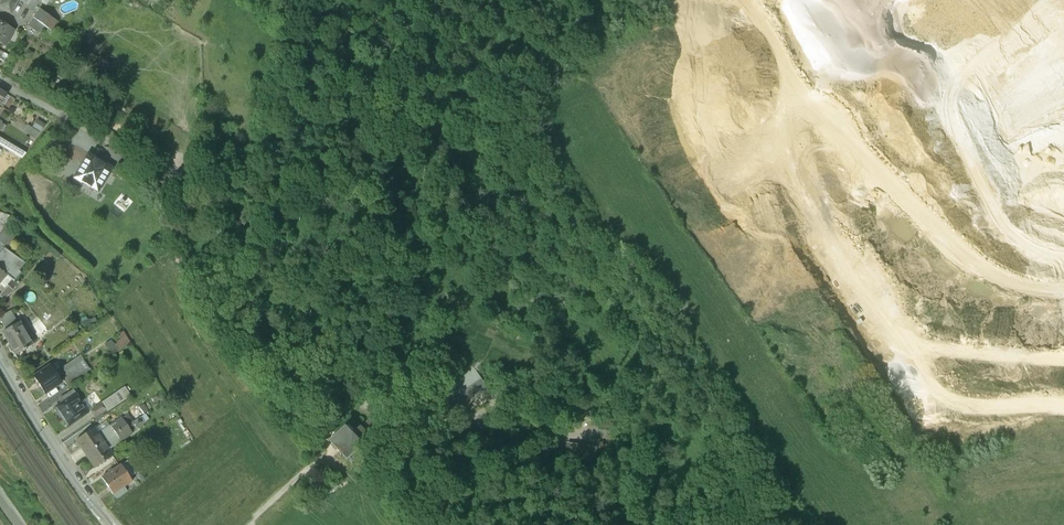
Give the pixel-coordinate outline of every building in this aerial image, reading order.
[(0,4),(0,9),(9,15),(18,0),(2,0),(0,4)] [(28,4),(27,6),(26,7),(27,9),(28,10),(29,11),(30,11),(32,11),(33,10),(40,0),(21,0),(28,4)] [(39,10),(26,27),(39,36),(44,28),(49,32),(56,23),(39,10)] [(0,25),(0,45),(4,47),(12,32),(0,25)] [(83,58),(104,72),(109,64),(88,50),(83,58)] [(0,52),(0,61),(6,64),(10,58),(0,52)] [(26,127),(24,132),(34,136),(36,131),(26,127)] [(1,147),(21,159),(25,154),(0,139),(0,149),(1,147)] [(110,169),(87,156),(74,179),(96,192),(110,169)] [(5,226),(3,225),(10,217),(0,214),(0,233),(5,226)] [(5,226),(0,233),(0,244),(6,249),(16,236),(5,226)] [(21,273),(18,271),(25,264),(3,248),(0,252),(0,271),(6,276),(10,280),(13,282),(21,273)] [(0,282),(0,284),(4,288),(6,285),(10,280),(6,276),(0,282)] [(10,280),(6,285),(12,290),(17,285),(13,282),(10,280)] [(0,317),(0,322),(5,330),(17,323),(10,311),(0,317)] [(5,330),(3,331),(8,340),(6,341),(14,356),(22,351),(23,352),(26,350),(25,348),(24,349),(20,342),(28,338),(23,330),(22,330),(18,323),(17,323),(5,330)] [(76,328),(67,330),(68,337),(78,334),(76,328)] [(76,378),(89,370),(80,354),(60,366),(65,375),(72,371),(76,378)] [(33,379),(44,395),(60,383),(53,373),(56,372),(52,366),(33,379)] [(473,370),(429,400),(435,409),(443,404),(446,408),(449,409),(484,385),(473,370)] [(124,386),(100,402),(107,412),(131,396),(124,386)] [(60,404),(53,409),(55,411),(53,412),(59,419),(60,419),(66,428),(87,413),(71,391),(58,401),(60,404)] [(323,418),(317,424),(323,430),(329,424),(323,418)] [(372,421),(356,436),(367,447),(374,441),(378,444),(386,435),(372,421)] [(356,436),(349,428),(333,444),(351,462),(367,447),(356,436)] [(92,430),(75,442),(84,456),(102,443),(92,430)] [(102,443),(84,456),(94,470),(112,457),(102,443)] [(595,451),(569,447),(567,458),(594,462),(595,451)] [(119,466),(100,479),(112,495),(130,483),(119,466)] [(47,522),(49,524),(55,524),(59,522),(55,517),(47,522)]
